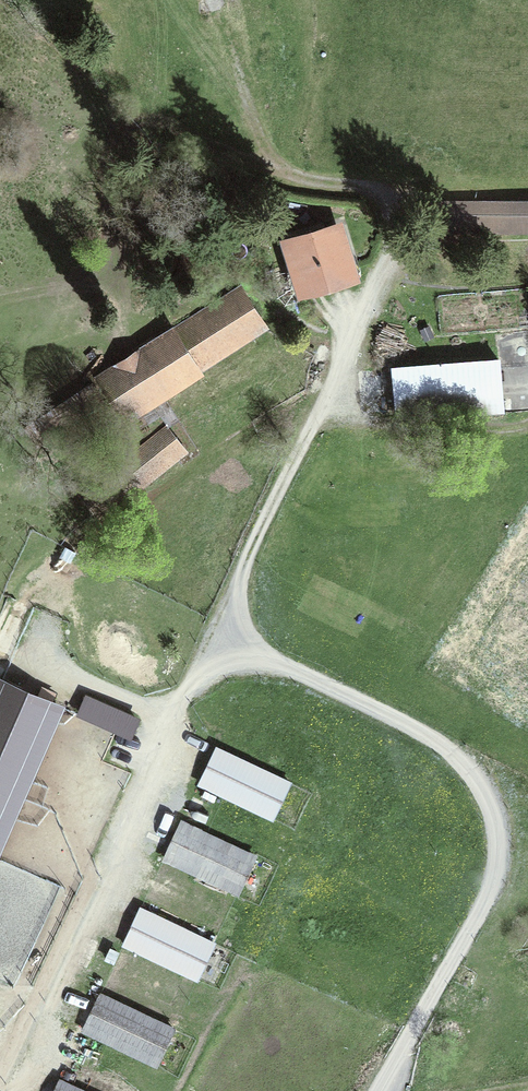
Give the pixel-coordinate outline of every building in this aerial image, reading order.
[(433,200),(431,229),(527,229),(527,201),(433,200)] [(329,288),(326,280),(348,273),(334,227),(287,241),(304,295),(329,288)] [(161,392),(262,326),(239,290),(102,379),(125,415),(149,400),(153,406),(165,398),(161,392)] [(499,361),(393,369),(397,411),(502,403),(499,361)] [(99,522),(187,452),(169,429),(81,500),(99,522)] [(3,679),(0,685),(0,824),(54,702),(3,679)] [(77,710),(132,732),(141,710),(85,689),(77,710)] [(147,706),(123,756),(138,763),(162,713),(147,706)] [(217,745),(200,782),(273,816),(290,779),(217,745)] [(182,819),(165,856),(238,890),(255,854),(182,819)] [(141,905),(124,942),(197,977),(214,940),(141,905)] [(101,991),(83,1028),(156,1063),(174,1026),(101,991)] [(53,1090),(89,1090),(60,1077),(53,1090)]
